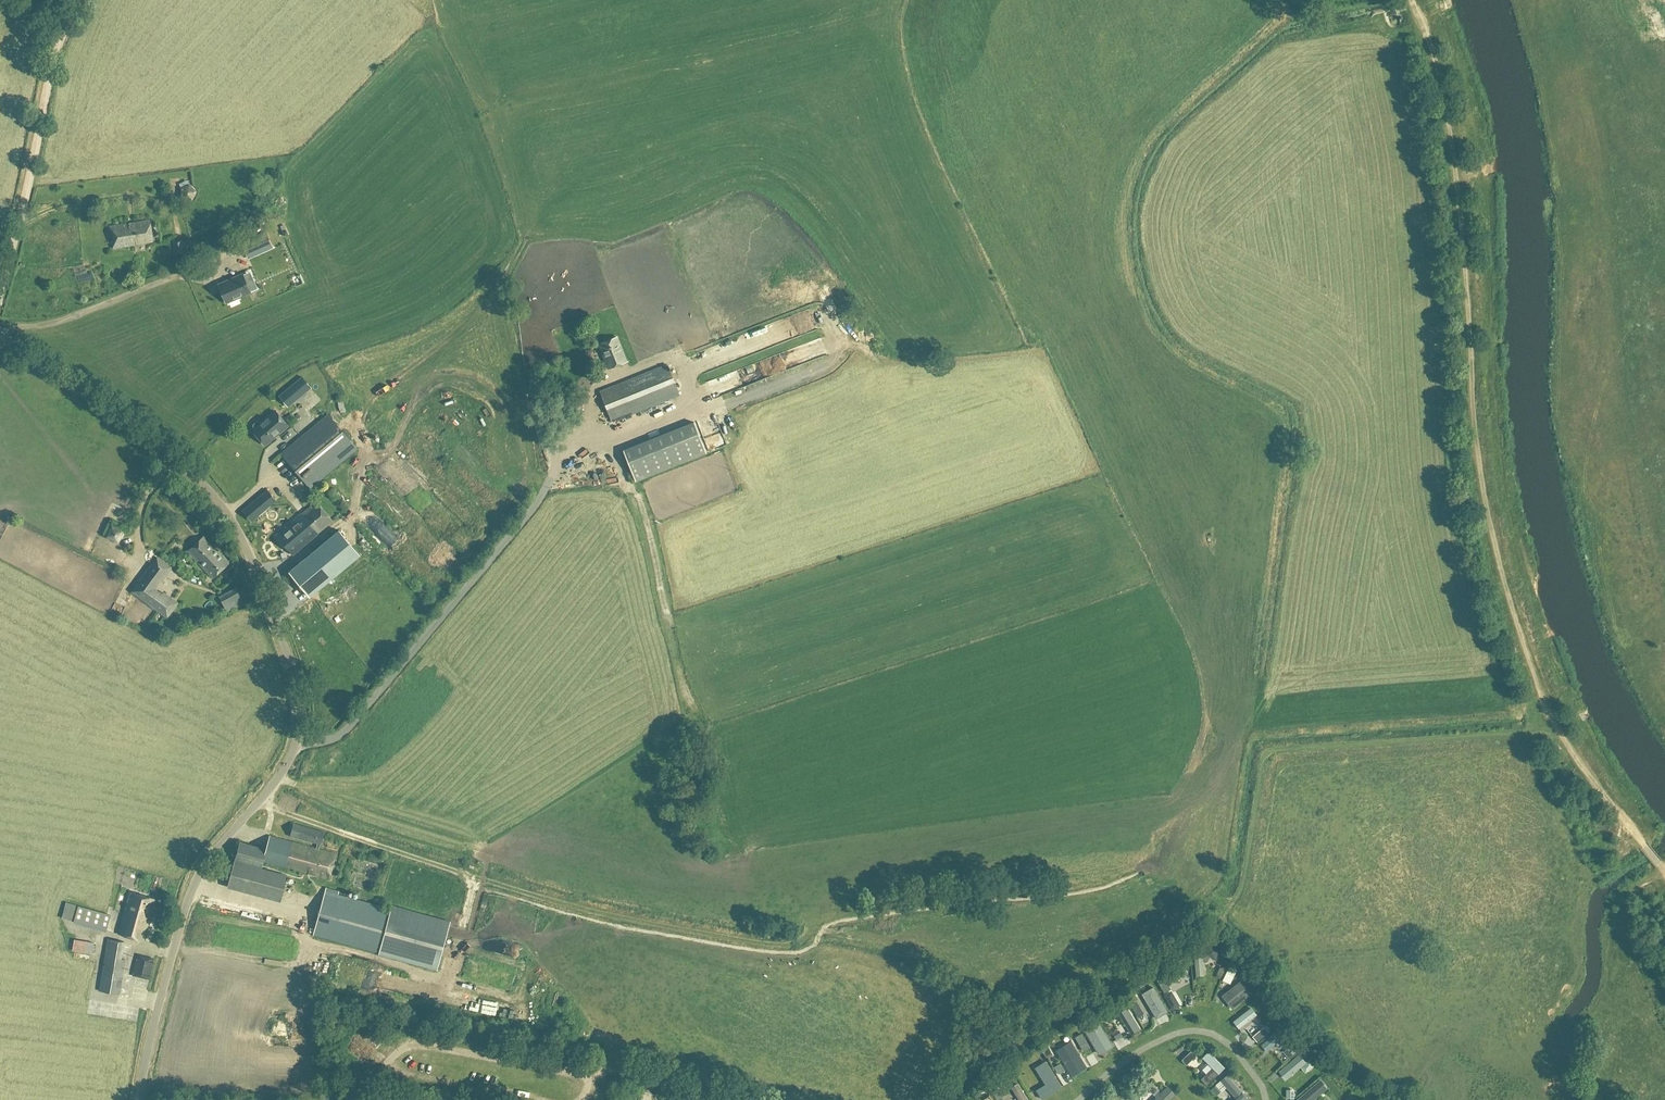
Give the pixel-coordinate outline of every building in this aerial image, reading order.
[(251,216),(241,228),(247,234),(258,222),(251,216)] [(113,240),(112,240),(113,248),(152,242),(149,220),(110,226),(111,233),(112,233),(113,240)] [(248,257),(261,252),(272,247),(265,232),(242,243),(248,257)] [(172,241),(174,254),(188,252),(186,239),(172,241)] [(227,302),(250,292),(242,274),(219,285),(227,302)] [(599,344),(608,368),(627,360),(617,337),(599,344)] [(667,364),(600,391),(612,419),(679,392),(667,364)] [(280,394),(289,405),(311,387),(302,376),(280,394)] [(735,377),(737,386),(743,385),(741,376),(735,377)] [(254,426),(255,428),(253,429),(265,444),(273,437),(281,431),(287,425),(275,411),(261,423),(259,422),(257,421),(254,424),(254,426)] [(328,414),(281,453),(310,488),(357,448),(328,414)] [(727,435),(734,432),(727,419),(720,423),(727,435)] [(636,481),(706,453),(694,422),(623,450),(636,481)] [(408,447),(401,454),(416,469),(423,463),(408,447)] [(251,520),(271,503),(263,493),(243,510),(251,520)] [(333,520),(317,501),(277,535),(293,554),(333,520)] [(360,555),(340,531),(290,573),(310,597),(360,555)] [(230,562),(204,536),(188,551),(214,578),(230,562)] [(153,590),(168,567),(156,559),(133,594),(169,618),(178,604),(164,594),(162,596),(153,590)] [(244,601),(236,586),(219,596),(227,611),(244,601)] [(294,823),(291,836),(322,845),(325,832),(294,823)] [(267,848),(240,841),(229,884),(281,898),(287,875),(262,868),(264,861),(329,879),(335,856),(270,838),(267,848)] [(371,889),(375,879),(369,876),(365,886),(371,889)] [(327,887),(326,891),(314,934),(380,952),(379,954),(437,970),(450,921),(393,905),(391,909),(338,894),(339,890),(327,887)] [(119,934),(144,941),(155,904),(162,907),(164,899),(156,897),(156,899),(131,892),(119,934)] [(63,917),(75,921),(106,930),(110,914),(79,906),(79,905),(66,902),(63,917)] [(229,910),(249,915),(251,909),(231,904),(229,910)] [(74,938),(73,950),(93,954),(95,942),(74,938)] [(107,939),(99,991),(120,994),(126,959),(121,958),(124,942),(107,939)] [(1202,953),(1203,961),(1206,961),(1208,960),(1210,956),(1215,959),(1221,948),(1210,942),(1205,953),(1202,953)] [(1184,973),(1181,966),(1157,980),(1164,993),(1171,989),(1168,983),(1184,973)] [(1229,967),(1222,981),(1230,985),(1237,971),(1229,967)] [(1222,995),(1232,1007),(1249,993),(1240,981),(1222,995)] [(1141,993),(1156,1018),(1169,1011),(1154,986),(1141,993)] [(1172,992),(1164,997),(1172,1010),(1180,1006),(1172,992)] [(1136,1002),(1131,1005),(1138,1018),(1144,1015),(1136,1002)] [(1252,1005),(1234,1020),(1240,1028),(1258,1013),(1252,1005)] [(1128,1006),(1119,1012),(1132,1032),(1141,1027),(1128,1006)] [(1084,1030),(1098,1054),(1114,1044),(1100,1021),(1084,1030)] [(1261,1043),(1267,1050),(1284,1035),(1278,1028),(1261,1043)] [(1264,1029),(1253,1037),(1257,1043),(1268,1034),(1264,1029)] [(1118,1030),(1112,1033),(1116,1041),(1122,1037),(1118,1030)] [(1082,1035),(1075,1039),(1083,1052),(1090,1048),(1082,1035)] [(1056,1050),(1072,1076),(1087,1067),(1071,1041),(1056,1050)] [(1285,1048),(1292,1055),(1298,1050),(1291,1042),(1285,1048)] [(1225,1067),(1209,1051),(1202,1058),(1212,1067),(1200,1079),(1206,1085),(1225,1067)] [(1300,1051),(1280,1070),(1288,1079),(1308,1060),(1300,1051)] [(1052,1053),(1046,1056),(1053,1069),(1059,1066),(1052,1053)] [(1035,1067),(1045,1084),(1051,1093),(1061,1086),(1045,1060),(1035,1067)] [(1227,1076),(1215,1086),(1221,1093),(1226,1089),(1236,1099),(1243,1094),(1227,1076)] [(1296,1099),(1312,1099),(1328,1086),(1320,1077),(1296,1099)] [(595,1099),(609,1099),(613,1085),(599,1082),(595,1099)] [(1018,1082),(1011,1086),(1019,1099),(1029,1099),(1018,1082)] [(1176,1096),(1168,1088),(1155,1099),(1172,1099),(1176,1096)] [(1294,1091),(1286,1091),(1286,1099),(1294,1099),(1294,1091)]
